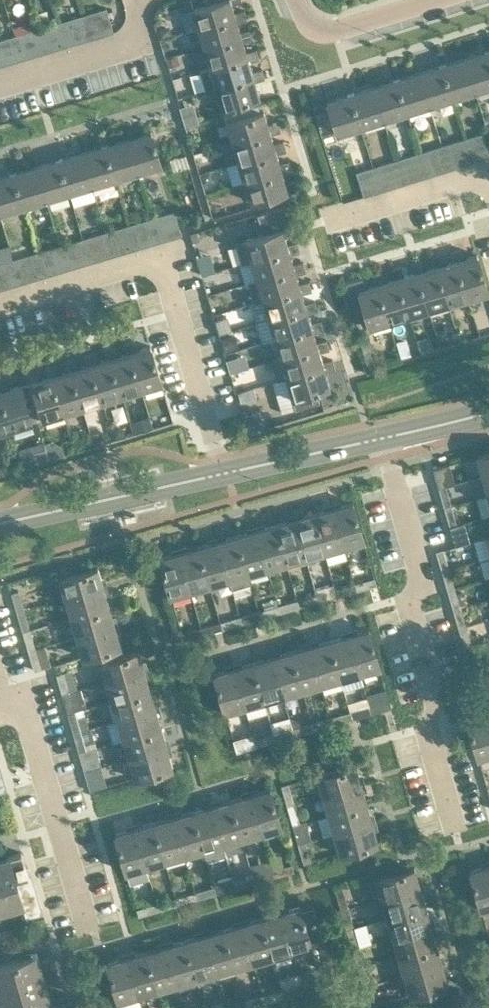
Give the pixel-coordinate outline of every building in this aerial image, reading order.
[(234,12),(231,3),(241,0),(192,0),(194,7),(192,8),(198,29),(236,17),(234,12)] [(89,13),(96,37),(114,32),(106,7),(89,13)] [(244,10),(234,12),(236,17),(198,29),(204,48),(242,37),(240,32),(237,23),(247,20),(244,10)] [(96,37),(89,13),(77,16),(84,40),(96,37)] [(77,16),(62,21),(65,32),(62,33),(66,46),(84,40),(77,16)] [(66,46),(62,33),(65,32),(62,21),(43,26),(50,51),(66,46)] [(50,51),(43,26),(31,30),(38,54),(50,51)] [(250,29),(240,32),(242,37),(204,48),(210,67),(247,56),(246,52),(243,42),(253,39),(250,29)] [(31,30),(16,34),(19,46),(16,47),(19,60),(38,54),(31,30)] [(16,47),(19,46),(16,34),(0,39),(0,50),(4,64),(19,60),(16,47)] [(256,49),(246,52),(247,56),(210,67),(200,70),(206,90),(215,87),(253,75),(252,71),(249,62),(259,59),(256,49)] [(488,50),(465,57),(476,90),(488,86),(488,52),(488,50)] [(476,90),(465,57),(442,65),(452,97),(476,90)] [(442,65),(419,72),(429,104),(452,97),(442,65)] [(262,68),(252,71),(253,75),(215,87),(221,106),(231,103),(232,105),(235,104),(234,102),(259,95),(255,81),(265,78),(262,68)] [(429,104),(419,72),(396,79),(406,112),(429,104)] [(406,112),(396,79),(373,86),(383,119),(406,112)] [(383,119),(373,86),(350,93),(360,126),(383,119)] [(360,126),(350,93),(327,101),(337,133),(360,126)] [(258,104),(224,114),(226,121),(260,111),(258,104)] [(260,111),(226,121),(232,142),(270,131),(271,134),(281,131),(278,121),(268,124),(264,110),(260,111)] [(151,131),(127,139),(137,171),(161,164),(151,131)] [(274,144),(271,134),(270,131),(232,142),(238,162),(276,150),(277,154),(287,151),(284,141),(274,144)] [(467,137),(471,149),(467,150),(471,162),(488,157),(488,153),(483,132),(467,137)] [(471,162),(467,150),(471,149),(467,137),(449,143),(456,167),(471,162)] [(127,139),(104,145),(114,178),(137,171),(127,139)] [(456,167),(449,143),(437,146),(445,171),(456,167)] [(114,178),(104,145),(81,152),(91,185),(114,178)] [(437,146),(422,151),(425,164),(422,165),(426,176),(445,171),(437,146)] [(279,163),(277,154),(276,150),(238,162),(244,181),(281,170),(282,173),(292,170),(289,160),(279,163)] [(426,176),(422,165),(425,164),(422,151),(403,157),(410,181),(426,176)] [(81,152),(58,159),(68,192),(91,185),(81,152)] [(410,181),(403,157),(392,161),(399,185),(410,181)] [(58,159),(35,166),(45,199),(68,192),(58,159)] [(392,161),(375,166),(379,177),(376,178),(380,191),(399,185),(392,161)] [(45,199),(35,166),(12,173),(22,205),(45,199)] [(380,191),(376,178),(379,177),(375,166),(356,172),(364,196),(380,191)] [(285,183),(282,173),(281,170),(244,181),(250,201),(282,191),(283,194),(298,190),(295,180),(285,183)] [(12,173),(0,177),(0,212),(22,205),(12,173)] [(288,248),(287,244),(284,235),(294,232),(287,206),(257,215),(263,234),(236,242),(242,262),(251,260),(288,248)] [(158,215),(165,240),(182,235),(175,210),(158,215)] [(165,240),(158,215),(146,219),(153,243),(165,240)] [(146,219),(130,224),(133,236),(130,237),(134,249),(153,243),(146,219)] [(134,249),(130,237),(133,236),(130,224),(111,229),(113,234),(119,254),(134,249)] [(119,254),(113,234),(111,229),(100,233),(107,257),(119,254)] [(100,233),(84,238),(87,250),(84,251),(88,263),(107,257),(100,233)] [(88,263),(84,251),(87,250),(84,238),(66,243),(73,267),(88,263)] [(294,268),(293,264),(290,254),(300,251),(297,241),(287,244),(288,248),(251,260),(256,279),(294,268)] [(73,267),(66,243),(54,246),(61,271),(73,267)] [(54,246),(38,251),(41,264),(39,264),(43,276),(61,271),(54,246)] [(450,251),(453,261),(456,260),(468,298),(488,291),(477,254),(463,258),(460,248),(450,251)] [(43,276),(39,264),(41,264),(38,251),(20,257),(27,281),(43,276)] [(468,298),(456,260),(453,261),(443,264),(440,254),(430,257),(433,267),(437,266),(448,303),(468,298)] [(27,281),(20,257),(8,260),(15,284),(27,281)] [(437,266),(433,267),(424,269),(421,259),(411,262),(414,272),(417,271),(429,309),(448,303),(437,266)] [(15,284),(8,260),(0,263),(0,289),(15,284)] [(303,261),(293,264),(294,268),(256,279),(248,282),(254,301),(262,299),(300,287),(299,284),(296,274),(306,271),(303,261)] [(429,309),(417,271),(414,272),(404,275),(401,265),(391,268),(394,278),(397,277),(409,315),(429,309)] [(397,277),(394,278),(385,281),(382,271),(372,274),(375,284),(378,283),(389,321),(409,315),(397,277)] [(389,321),(378,283),(375,284),(365,287),(362,277),(346,282),(357,320),(367,317),(370,327),(389,321)] [(309,281),(299,284),(300,287),(262,299),(268,318),(306,307),(305,303),(302,294),(312,291),(309,281)] [(312,326),(311,323),(308,313),(318,310),(315,300),(305,303),(306,307),(268,318),(274,337),(312,326)] [(318,346),(317,342),(314,333),(324,330),(321,320),(311,323),(312,326),(274,337),(280,357),(318,346)] [(235,334),(222,338),(225,351),(238,348),(235,334)] [(429,335),(417,339),(421,352),(433,348),(429,335)] [(123,342),(126,352),(130,351),(142,389),(162,383),(150,345),(136,349),(133,339),(123,342)] [(324,365),(322,362),(320,352),(330,349),(327,339),(317,342),(318,346),(280,357),(272,360),(278,379),(286,377),(324,365)] [(142,389),(130,351),(126,352),(117,355),(114,345),(104,348),(107,358),(110,357),(121,395),(142,389)] [(370,350),(363,352),(367,366),(374,364),(370,350)] [(110,357),(107,358),(97,361),(94,351),(84,354),(87,364),(91,363),(102,401),(121,395),(110,357)] [(102,401),(91,363),(87,364),(78,367),(75,357),(64,360),(67,370),(72,369),(83,406),(102,401)] [(332,359),(322,362),(324,365),(286,377),(295,408),(319,401),(316,390),(330,385),(325,372),(335,369),(332,359)] [(72,369),(67,370),(58,373),(55,363),(45,366),(48,376),(53,374),(64,412),(83,406),(72,369)] [(64,412),(53,374),(48,376),(38,379),(36,369),(23,372),(27,386),(36,418),(42,416),(43,419),(64,412)] [(0,390),(12,428),(32,422),(31,419),(36,418),(27,386),(22,388),(21,384),(6,388),(4,378),(0,379),(0,390)] [(250,387),(237,391),(239,399),(252,395),(250,387)] [(0,390),(0,431),(12,428),(0,390)] [(150,415),(134,420),(138,431),(154,426),(150,415)] [(118,426),(113,427),(117,437),(125,435),(124,429),(118,426)] [(61,446),(47,450),(49,456),(63,452),(61,446)] [(476,455),(482,475),(488,473),(488,452),(476,455)] [(446,485),(440,466),(433,468),(439,487),(446,485)] [(446,485),(439,487),(444,507),(451,505),(446,485)] [(364,540),(353,501),(333,507),(345,545),(364,540)] [(457,524),(451,505),(444,507),(450,526),(457,524)] [(345,545),(333,507),(314,512),(326,551),(345,545)] [(469,536),(483,532),(480,525),(488,522),(488,511),(463,520),(469,536)] [(326,551),(314,512),(295,518),(306,557),(326,551)] [(306,557),(295,518),(275,524),(286,562),(306,557)] [(457,524),(450,526),(455,545),(469,541),(464,522),(457,524)] [(286,562),(275,524),(256,529),(267,568),(286,562)] [(267,568),(256,529),(237,535),(248,573),(267,568)] [(248,573),(237,535),(218,540),(229,579),(230,579),(232,587),(249,582),(247,574),(248,573)] [(229,579),(218,540),(199,546),(210,584),(229,579)] [(210,584),(199,546),(180,551),(191,590),(210,584)] [(436,551),(442,570),(449,568),(443,549),(436,551)] [(191,590),(180,551),(159,557),(170,596),(191,590)] [(59,578),(65,598),(103,587),(98,567),(59,578)] [(454,586),(449,568),(442,570),(447,588),(454,586)] [(374,577),(355,582),(358,589),(376,584),(374,577)] [(358,589),(355,582),(336,588),(338,595),(358,589)] [(338,595),(336,588),(335,588),(333,583),(315,588),(316,594),(318,601),(338,595)] [(205,589),(214,618),(228,614),(219,585),(205,589)] [(460,606),(454,586),(447,588),(453,608),(460,606)] [(109,606),(103,587),(65,598),(70,617),(109,606)] [(318,601),(316,594),(315,588),(316,594),(297,599),(299,606),(318,601)] [(18,590),(11,592),(17,612),(24,610),(18,590)] [(299,606),(297,599),(290,601),(288,595),(277,598),(279,604),(278,605),(280,612),(299,606)] [(280,612),(278,605),(259,610),(261,617),(280,612)] [(115,625),(109,606),(70,617),(76,636),(115,625)] [(466,625),(460,606),(453,608),(459,627),(466,625)] [(30,629),(24,610),(17,612),(23,631),(30,629)] [(261,617),(259,610),(240,616),(242,623),(261,617)] [(242,623),(240,616),(221,621),(223,628),(242,623)] [(202,627),(204,634),(223,628),(221,621),(202,627)] [(120,645),(115,625),(76,636),(82,656),(120,645)] [(471,645),(466,625),(459,627),(464,647),(471,645)] [(204,634),(202,627),(181,633),(183,640),(204,634)] [(369,628),(349,634),(360,672),(380,667),(369,628)] [(36,648),(30,629),(23,631),(28,650),(36,648)] [(360,672),(349,634),(330,639),(341,678),(360,672)] [(341,678),(330,639),(310,645),(322,683),(341,678)] [(322,683),(310,645),(291,650),(302,689),(322,683)] [(477,664),(471,645),(464,647),(470,666),(477,664)] [(41,668),(36,648),(28,650),(34,670),(41,668)] [(100,661),(106,681),(144,670),(139,650),(100,661)] [(302,689),(291,650),(272,656),(283,694),(302,689)] [(283,694),(272,656),(253,661),(264,700),(283,694)] [(253,661),(234,667),(245,705),(248,716),(267,710),(264,700),(253,661)] [(245,705),(234,667),(214,672),(225,711),(245,705)] [(150,689),(144,670),(106,681),(111,700),(150,689)] [(56,674),(62,694),(69,691),(68,688),(77,686),(73,675),(65,678),(64,672),(56,674)] [(69,691),(62,694),(68,713),(75,711),(75,710),(86,706),(81,688),(69,691)] [(156,708),(150,689),(111,700),(117,719),(156,708)] [(389,700),(370,706),(372,713),(383,709),(391,707),(389,700)] [(370,706),(369,706),(350,711),(352,718),(372,713),(370,706)] [(75,711),(68,713),(73,732),(89,728),(83,708),(75,711)] [(161,727),(156,708),(117,719),(123,738),(161,727)] [(352,718),(350,711),(331,717),(333,724),(352,718)] [(487,712),(467,718),(478,757),(488,754),(488,720),(487,712)] [(295,735),(293,728),(289,716),(270,722),(274,733),(276,740),(295,735)] [(333,724),(331,717),(312,722),(314,729),(333,724)] [(314,729),(312,722),(293,728),(295,735),(314,729)] [(92,726),(89,728),(73,732),(79,751),(88,748),(87,743),(96,740),(92,726)] [(167,746),(161,727),(123,738),(128,758),(167,746)] [(253,733),(233,739),(234,744),(236,751),(244,749),(249,748),(256,746),(254,739),(253,733)] [(276,740),(274,733),(254,739),(256,746),(276,740)] [(88,748),(79,751),(84,770),(91,768),(103,765),(98,746),(88,749),(88,748)] [(173,766),(167,746),(128,758),(134,777),(173,766)] [(355,763),(317,774),(322,794),(361,783),(355,763)] [(97,788),(91,768),(84,770),(90,790),(97,788)] [(281,784),(287,805),(294,802),(288,782),(281,784)] [(366,802),(361,783),(322,794),(328,813),(366,802)] [(270,788),(250,794),(261,832),(281,827),(270,788)] [(261,832),(250,794),(231,799),(242,838),(261,832)] [(242,838),(231,799),(212,805),(223,843),(242,838)] [(300,822),(300,821),(294,802),(287,805),(293,824),(300,822)] [(372,821),(366,802),(328,813),(333,833),(372,821)] [(223,843),(212,805),(192,810),(203,849),(207,860),(226,854),(223,843)] [(203,849),(192,810),(173,816),(184,854),(203,849)] [(184,854),(173,816),(154,821),(165,860),(184,854)] [(300,821),(300,822),(293,824),(298,843),(305,841),(312,839),(306,819),(300,821)] [(165,860),(154,821),(135,827),(146,865),(165,860)] [(378,841),(372,821),(333,833),(339,852),(378,841)] [(146,865),(135,827),(115,832),(126,871),(146,865)] [(311,861),(305,841),(298,843),(304,863),(311,861)] [(8,862),(0,864),(0,911),(22,905),(26,918),(42,913),(34,883),(31,884),(21,852),(6,856),(8,862)] [(292,863),(272,869),(274,876),(294,871),(292,863)] [(470,869),(481,908),(488,906),(488,864),(470,869)] [(414,867),(376,878),(381,898),(420,886),(414,867)] [(274,876),(272,869),(253,875),(255,882),(274,876)] [(233,880),(232,874),(212,880),(214,886),(216,893),(235,887),(233,880)] [(255,882),(253,875),(233,880),(235,887),(255,882)] [(216,893),(214,886),(195,891),(197,898),(216,893)] [(425,906),(420,886),(381,898),(387,917),(425,906)] [(335,889),(341,909),(348,907),(343,887),(335,889)] [(197,898),(195,891),(176,897),(178,904),(197,898)] [(178,904),(176,897),(156,902),(158,909),(178,904)] [(158,909),(156,902),(137,908),(139,915),(158,909)] [(300,906),(281,911),(292,950),(311,944),(300,906)] [(431,925),(425,906),(387,917),(392,936),(431,925)] [(354,926),(348,907),(341,909),(347,928),(354,926)] [(292,950),(281,911),(261,917),(272,956),(292,950)] [(272,956),(261,917),(242,922),(253,961),(272,956)] [(253,961),(242,922),(223,928),(234,967),(253,961)] [(437,944),(431,925),(392,936),(398,955),(437,944)] [(359,945),(354,926),(347,928),(352,947),(359,945)] [(234,967),(223,928),(204,934),(215,972),(234,967)] [(215,972),(204,934),(184,939),(196,978),(215,972)] [(196,978),(184,939),(165,945),(176,983),(196,978)] [(442,963),(437,944),(398,955),(403,974),(442,963)] [(176,983),(165,945),(146,950),(157,989),(176,983)] [(365,965),(359,945),(352,947),(358,967),(365,965)] [(157,989),(146,950),(127,956),(138,994),(157,989)] [(18,959),(0,964),(0,1007),(47,1007),(32,955),(18,959)] [(138,994),(127,956),(107,961),(118,1000),(138,994)] [(448,983),(442,963),(403,974),(409,994),(448,983)] [(370,984),(365,965),(358,967),(363,986),(370,984)] [(321,977),(301,983),(303,990),(323,984),(321,977)] [(303,990),(301,983),(282,989),(284,996),(303,990)] [(376,1004),(370,984),(363,986),(369,1006),(376,1004)] [(284,996),(282,989),(263,994),(265,1001),(284,996)] [(265,1001),(263,994),(244,1000),(246,1007),(265,1001)] [(244,1000),(224,1005),(225,1007),(242,1007),(246,1007),(244,1000)]
